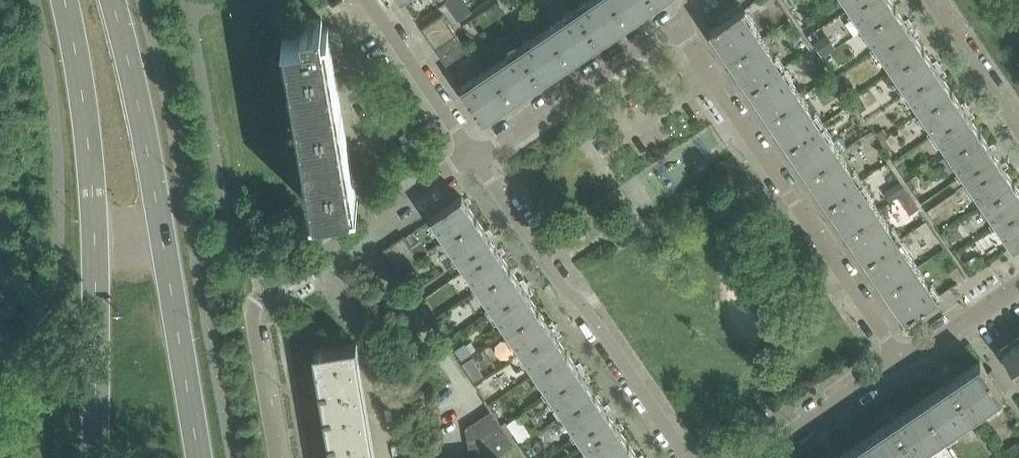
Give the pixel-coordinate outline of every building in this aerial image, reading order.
[(449,6),(458,20),(472,11),(465,0),(457,0),(449,6)] [(577,8),(599,41),(657,2),(656,0),(589,0),(577,8)] [(1012,245),(1018,241),(1018,189),(891,0),(846,0),(1012,245)] [(710,30),(749,87),(782,65),(743,8),(740,3),(718,18),(721,22),(710,30)] [(577,8),(519,47),(542,80),(599,41),(577,8)] [(443,13),(421,27),(435,47),(456,33),(443,13)] [(327,28),(329,28),(328,26),(323,27),(322,17),(305,20),(302,20),(304,30),(297,31),(296,27),(290,28),(290,32),(283,33),(283,36),(284,35),(313,205),(312,205),(312,207),(358,200),(357,198),(333,55),(332,55),(331,48),(337,45),(327,28)] [(838,27),(829,33),(837,45),(846,38),(838,27)] [(456,33),(435,47),(446,63),(467,49),(456,33)] [(827,34),(813,43),(821,56),(823,54),(835,46),(827,34)] [(462,86),(457,89),(472,111),(476,108),(484,119),(542,80),(519,47),(462,86)] [(821,123),(782,65),(749,87),(788,145),(821,123)] [(860,97),(853,103),(860,112),(867,107),(860,97)] [(821,123),(788,145),(827,203),(860,180),(821,123)] [(883,128),(877,132),(882,138),(887,134),(883,128)] [(867,132),(865,134),(870,141),(876,137),(872,130),(871,129),(867,132)] [(894,173),(888,177),(892,184),(899,180),(894,173)] [(860,180),(827,203),(866,261),(899,238),(860,180)] [(900,183),(893,187),(898,194),(905,189),(900,183)] [(906,191),(898,196),(910,214),(919,209),(906,191)] [(431,216),(432,218),(460,258),(460,259),(465,267),(466,268),(578,434),(579,435),(584,442),(595,457),(640,457),(638,456),(620,429),(604,406),(586,379),(576,364),(558,337),(548,322),(530,295),(519,280),(502,254),(486,230),(468,204),(463,197),(462,195),(431,216)] [(404,235),(393,242),(408,263),(418,256),(404,235)] [(938,295),(899,238),(866,261),(905,318),(916,310),(919,315),(941,300),(938,295)] [(393,242),(383,249),(397,270),(408,263),(393,242)] [(958,266),(950,272),(955,279),(956,278),(958,282),(965,277),(958,266)] [(11,356),(0,340),(0,364),(11,356)] [(1002,351),(1018,376),(1018,340),(1002,351)] [(332,457),(376,457),(358,355),(359,355),(356,342),(313,349),(316,363),(332,457)] [(465,342),(455,349),(462,359),(472,352),(465,342)] [(473,357),(463,363),(469,371),(478,365),(473,357)] [(980,360),(922,399),(945,432),(1002,393),(1007,390),(992,368),(988,371),(980,360)] [(865,438),(878,457),(907,457),(945,432),(922,399),(865,438)] [(466,427),(471,457),(500,457),(499,454),(501,452),(514,444),(491,410),(466,427)] [(835,457),(878,457),(865,438),(835,457)] [(1005,449),(1011,457),(1012,457),(1018,453),(1018,444),(1017,441),(1005,449)]
